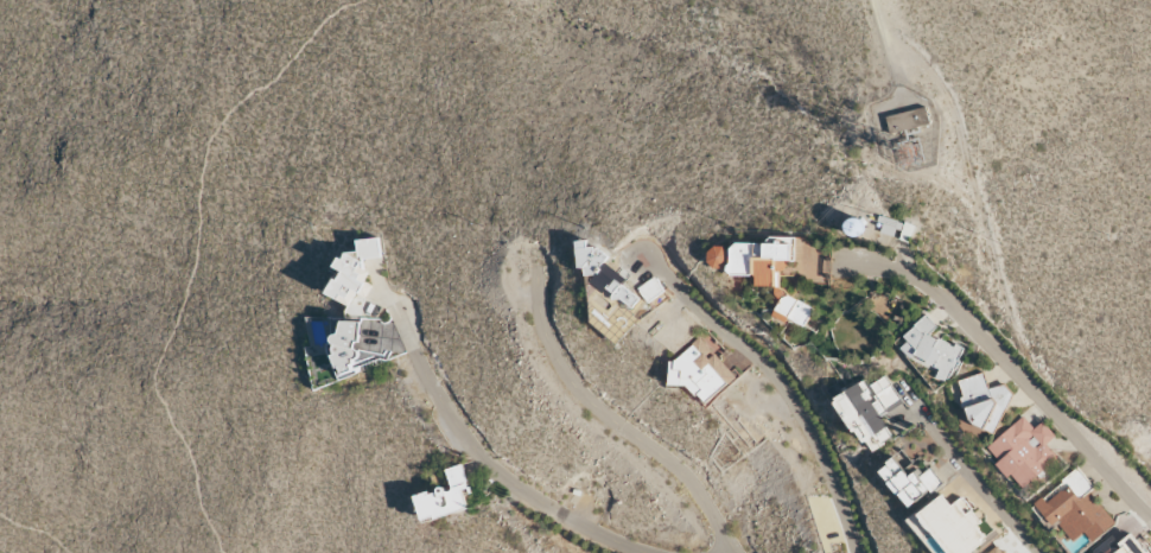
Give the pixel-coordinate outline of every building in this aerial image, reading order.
[(885,115),(889,133),(930,126),(927,107),(885,115)] [(872,210),(870,210),(866,211),(864,212),(863,216),(861,218),(861,222),(863,224),(865,227),(869,228),(871,229),(873,228),(877,227),(878,224),(879,222),(880,218),(879,216),(878,214),(876,211),(872,210)] [(381,257),(379,237),(357,240),(358,252),(344,253),(337,267),(341,270),(329,295),(352,305),(358,293),(367,298),(372,288),(368,286),(367,277),(365,280),(363,259),(381,257)] [(578,241),(580,266),(590,273),(595,273),(596,285),(616,300),(622,299),(633,307),(640,297),(626,287),(625,276),(610,265),(609,254),(599,247),(590,248),(589,240),(578,241)] [(798,245),(734,242),(733,272),(739,275),(759,275),(759,286),(778,286),(778,295),(783,298),(776,316),(785,320),(793,320),(809,326),(817,305),(783,292),(784,282),(792,261),(798,261),(798,245)] [(713,267),(732,266),(731,247),(712,247),(713,267)] [(647,300),(664,292),(658,277),(640,286),(647,300)] [(931,336),(936,322),(917,315),(903,356),(940,368),(936,379),(951,383),(963,347),(931,336)] [(361,321),(341,320),(340,335),(335,335),(334,355),(335,355),(334,373),(370,375),(371,358),(375,358),(376,352),(359,351),(361,321)] [(678,378),(705,406),(736,377),(700,337),(665,369),(675,380),(678,378)] [(1009,425),(999,386),(990,389),(985,372),(960,379),(975,435),(1009,425)] [(884,377),(870,385),(867,379),(834,398),(867,453),(894,437),(890,431),(909,420),(884,377)] [(988,447),(1000,461),(996,464),(1008,479),(1012,475),(1023,488),(1059,458),(1047,444),(1057,436),(1044,421),(1035,428),(1025,416),(988,447)] [(908,476),(893,458),(878,471),(909,508),(942,481),(930,467),(922,474),(917,468),(908,476)] [(446,469),(451,486),(417,497),(424,521),(468,508),(464,495),(471,493),(462,464),(446,469)] [(1092,543),(1116,523),(1090,492),(1095,487),(1079,468),(1044,498),(1044,497),(1034,505),(1053,527),(1058,523),(1074,542),(1084,533),(1092,543)] [(988,540),(977,526),(982,522),(963,496),(951,505),(943,494),(919,512),(950,552),(969,552),(988,540)] [(1131,533),(1117,544),(1121,549),(1115,552),(1147,552),(1131,533)]
